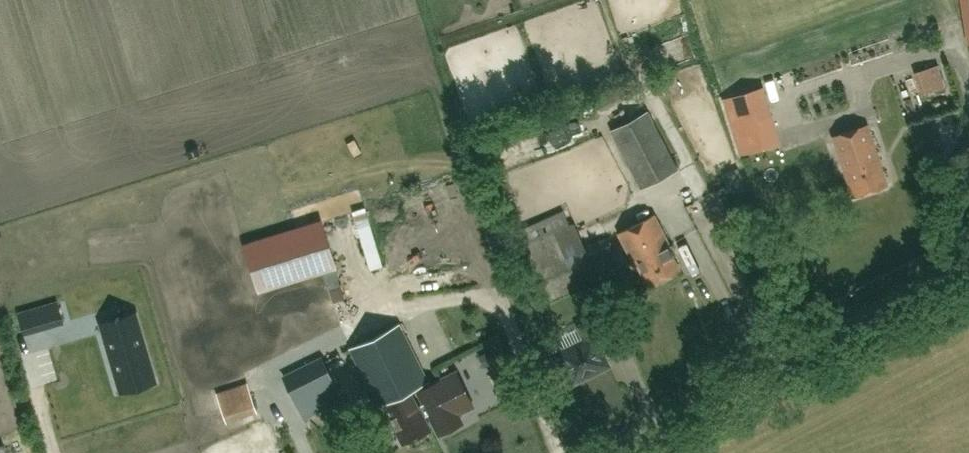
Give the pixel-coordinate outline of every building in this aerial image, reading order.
[(912,69),(917,92),(947,85),(942,62),(912,69)] [(731,99),(748,152),(780,142),(763,89),(731,99)] [(641,187),(677,168),(647,110),(610,129),(641,187)] [(856,195),(885,185),(878,163),(880,162),(867,125),(834,137),(846,174),(849,173),(856,195)] [(510,139),(497,145),(507,167),(520,161),(510,139)] [(649,286),(681,269),(669,246),(671,245),(654,214),(619,233),(635,264),(637,263),(649,286)] [(554,227),(548,217),(511,234),(541,300),(599,276),(592,257),(612,252),(607,235),(585,239),(576,217),(554,227)] [(334,302),(346,298),(336,269),(338,268),(323,220),(243,244),(258,292),(279,287),(282,299),(204,322),(219,369),(344,331),(334,302)] [(34,309),(39,328),(63,321),(57,302),(34,309)] [(115,377),(150,367),(134,312),(99,323),(115,377)] [(619,336),(607,312),(579,326),(586,339),(557,353),(572,383),(609,365),(598,344),(603,341),(604,343),(619,336)] [(403,443),(431,429),(424,416),(419,405),(411,390),(429,381),(400,323),(400,324),(351,348),(351,347),(350,347),(379,405),(384,403),(386,408),(382,413),(390,429),(396,428),(403,443)] [(341,399),(335,387),(321,358),(283,376),(297,405),(303,417),(341,399)] [(419,405),(424,416),(430,413),(434,421),(457,409),(442,378),(418,390),(425,403),(419,405)] [(256,413),(247,383),(216,393),(225,422),(256,413)]
